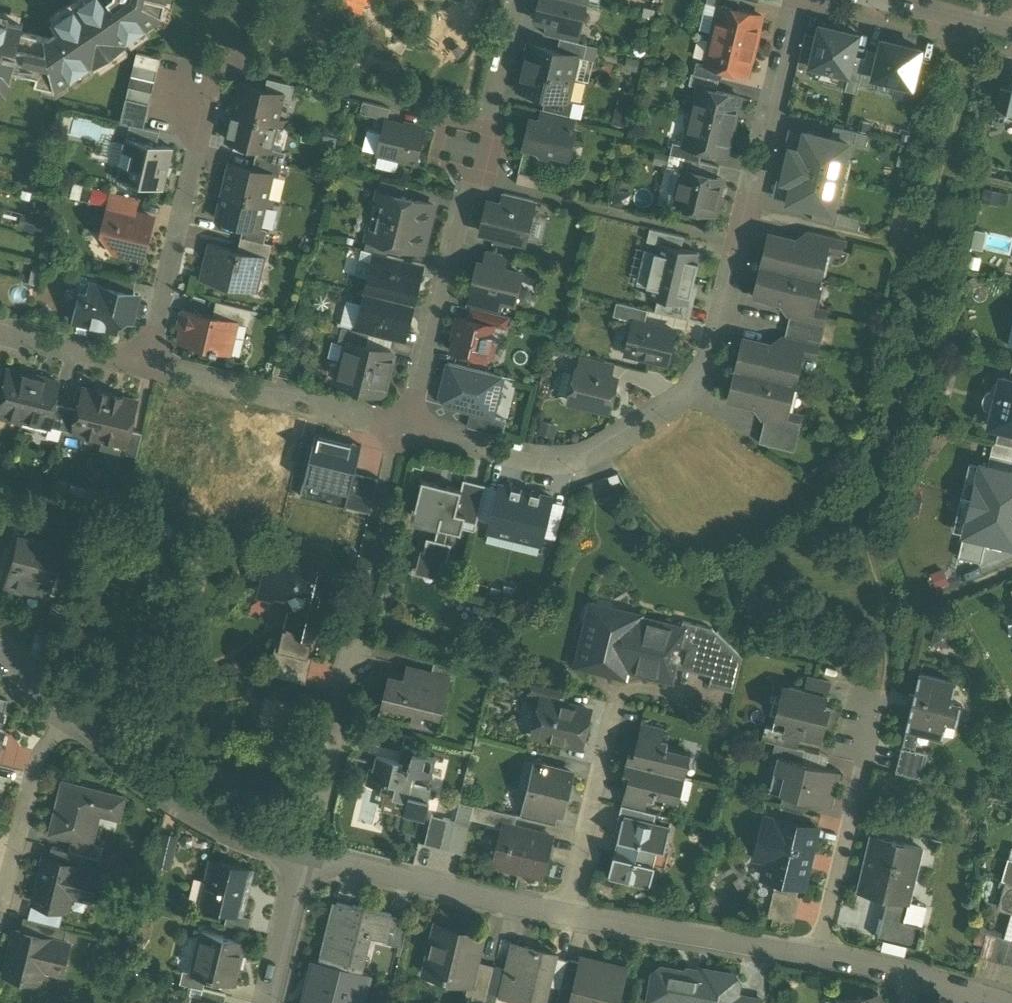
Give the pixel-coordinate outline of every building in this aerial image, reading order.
[(52,24),(58,33),(50,39),(55,90),(93,64),(95,66),(126,45),(124,43),(163,17),(166,3),(154,0),(87,0),(52,24)] [(576,0),(541,0),(536,19),(548,22),(579,29),(580,30),(586,2),(576,0)] [(707,2),(719,6),(738,10),(740,0),(707,0),(707,2)] [(738,10),(719,6),(712,37),(755,47),(762,16),(738,10)] [(7,93),(12,72),(37,77),(35,85),(55,90),(50,39),(22,32),(23,25),(0,19),(0,91),(7,93)] [(579,29),(548,22),(545,34),(560,38),(576,41),(579,29)] [(811,65),(850,75),(854,56),(859,34),(820,25),(818,35),(811,65)] [(818,35),(807,33),(798,68),(809,71),(811,65),(818,35)] [(755,47),(712,37),(706,64),(724,68),(748,74),(755,47)] [(576,41),(560,38),(557,51),(578,55),(578,56),(584,58),(587,44),(576,41)] [(920,49),(882,40),(879,52),(873,77),(911,86),(920,49)] [(557,51),(530,44),(524,67),(572,78),(578,56),(578,55),(557,51)] [(879,52),(868,49),(866,58),(860,84),(871,87),(873,77),(879,52)] [(866,58),(854,56),(850,75),(846,90),(858,93),(860,84),(866,58)] [(706,64),(697,62),(694,73),(719,79),(721,80),(724,68),(706,64)] [(135,65),(132,76),(155,81),(157,70),(135,65)] [(572,78),(524,67),(519,90),(546,96),(567,101),(567,100),(572,78)] [(694,73),(692,73),(689,84),(698,86),(716,91),(719,79),(694,73)] [(132,76),(129,87),(152,92),(155,81),(132,76)] [(295,85),(268,79),(265,90),(283,95),(283,96),(292,98),(295,85)] [(265,90),(240,85),(234,112),(277,122),(283,96),(283,95),(265,90)] [(716,91),(698,86),(692,114),(734,124),(741,97),(716,91)] [(152,92),(129,87),(126,98),(149,104),(152,92)] [(1006,115),(1011,91),(1000,88),(992,123),(1003,126),(1006,115)] [(567,101),(546,96),(543,109),(571,116),(574,101),(567,100),(567,101)] [(149,104),(126,98),(120,122),(130,125),(130,124),(144,127),(149,104)] [(390,108),(363,101),(360,113),(387,119),(390,108)] [(543,109),(542,109),(539,121),(573,129),(576,117),(571,116),(543,109)] [(277,122),(234,112),(227,139),(258,147),(270,149),(277,122)] [(734,124),(692,114),(684,145),(702,149),(727,155),(734,124)] [(539,121),(531,119),(524,147),(538,151),(541,155),(547,157),(552,154),(568,158),(575,129),(573,129),(539,121)] [(423,128),(407,125),(407,127),(387,122),(384,134),(380,153),(399,158),(415,162),(423,128)] [(144,127),(130,124),(130,125),(127,137),(157,144),(160,131),(144,127)] [(834,127),(832,138),(850,142),(867,146),(870,135),(834,127)] [(384,134),(369,130),(364,149),(380,153),(384,134)] [(842,178),(850,142),(832,138),(805,132),(801,150),(792,148),(787,166),(842,178)] [(157,144),(127,137),(118,179),(163,189),(173,148),(157,144)] [(684,145),(673,142),(671,154),(700,161),(702,149),(684,145)] [(270,149),(258,147),(255,158),(283,165),(286,152),(270,149)] [(399,158),(380,153),(377,166),(396,170),(399,158)] [(254,162),(231,156),(225,183),(268,194),(274,167),(274,166),(254,162)] [(283,165),(255,158),(254,162),(274,166),(274,167),(280,177),(283,165)] [(720,166),(685,158),(682,169),(717,177),(720,166)] [(834,213),(842,178),(787,166),(784,181),(793,183),(788,203),(814,209),(834,213)] [(717,177),(682,169),(674,204),(715,214),(723,179),(717,177)] [(542,177),(518,172),(516,183),(539,189),(542,177)] [(405,185),(381,180),(379,191),(380,191),(402,197),(405,185)] [(75,197),(108,201),(110,188),(76,183),(75,197)] [(268,194),(225,183),(217,219),(244,225),(259,229),(260,228),(268,194)] [(1004,204),(1007,192),(984,186),(981,198),(1004,204)] [(402,197),(380,191),(378,199),(373,202),(370,214),(428,228),(434,205),(402,197)] [(138,199),(113,193),(108,213),(117,215),(118,209),(135,213),(138,199)] [(534,200),(504,193),(501,205),(531,212),(534,200)] [(501,205),(488,202),(481,231),(497,235),(496,239),(510,242),(511,239),(525,242),(532,212),(531,212),(501,205)] [(135,213),(118,209),(117,215),(108,213),(107,213),(103,230),(117,252),(143,258),(153,218),(135,213)] [(834,213),(814,209),(812,220),(859,231),(862,220),(834,213)] [(428,228),(370,214),(367,226),(370,231),(368,238),(390,244),(422,251),(428,228)] [(259,229),(244,225),(241,237),(264,243),(268,230),(260,228),(259,229)] [(659,242),(682,248),(685,236),(650,228),(647,241),(659,244),(659,242)] [(845,240),(810,232),(808,243),(824,247),(824,249),(842,254),(845,240)] [(808,243),(770,234),(763,265),(817,278),(824,249),(824,247),(808,243)] [(264,243),(241,237),(237,252),(261,258),(260,259),(268,261),(272,244),(264,243)] [(368,238),(367,238),(364,249),(375,252),(387,255),(390,244),(368,238)] [(687,304),(700,252),(682,248),(659,242),(659,244),(647,295),(659,298),(687,304)] [(237,252),(214,247),(211,261),(207,261),(203,277),(247,288),(251,273),(258,268),(260,259),(261,258),(237,252)] [(509,256),(485,251),(482,264),(505,270),(509,256)] [(387,255),(375,252),(372,263),(372,264),(401,272),(401,271),(404,259),(387,255)] [(372,263),(359,259),(356,274),(369,277),(372,264),(372,263)] [(482,264),(478,263),(471,291),(472,292),(503,299),(515,302),(522,274),(505,270),(482,264)] [(401,272),(372,264),(369,277),(365,291),(414,303),(421,276),(401,271),(401,272)] [(811,305),(817,278),(763,265),(756,294),(793,303),(810,308),(811,305)] [(38,285),(15,280),(9,301),(33,307),(38,285)] [(134,294),(109,288),(108,289),(92,285),(89,295),(87,295),(86,297),(81,296),(75,319),(92,323),(91,325),(116,331),(117,326),(128,319),(133,321),(139,295),(134,294)] [(414,303),(365,291),(362,304),(359,317),(388,325),(407,330),(414,303)] [(503,299),(472,292),(469,306),(472,307),(500,313),(503,299)] [(684,318),(687,304),(659,298),(656,311),(684,318)] [(253,310),(217,301),(213,317),(237,323),(237,324),(249,326),(253,310)] [(362,304),(349,301),(345,316),(358,319),(359,317),(362,304)] [(648,310),(617,302),(614,315),(634,320),(645,323),(648,310)] [(829,310),(811,305),(810,308),(793,303),(785,337),(820,345),(829,310)] [(500,313),(472,307),(469,318),(494,325),(504,327),(507,315),(500,313)] [(213,317),(190,311),(186,326),(183,325),(179,341),(224,352),(227,340),(234,335),(237,324),(237,323),(213,317)] [(469,318),(460,316),(452,350),(485,359),(486,356),(490,357),(493,355),(495,346),(493,343),(490,342),(494,325),(469,318)] [(388,325),(359,317),(358,319),(356,330),(369,333),(385,337),(388,325)] [(645,323),(634,320),(631,332),(626,335),(624,342),(628,347),(626,354),(667,363),(675,330),(645,323)] [(356,330),(342,326),(338,342),(346,344),(351,341),(366,345),(369,333),(356,330)] [(820,345),(785,337),(783,348),(799,352),(798,354),(817,358),(820,345)] [(783,348),(745,339),(737,368),(792,381),(798,354),(799,352),(783,348)] [(366,345),(351,341),(346,344),(337,379),(341,384),(380,394),(385,391),(394,356),(391,351),(366,345)] [(615,364),(580,355),(576,369),(576,370),(611,378),(615,364)] [(466,366),(449,362),(441,395),(446,404),(472,411),(493,416),(503,375),(466,366)] [(291,368),(276,365),(274,374),(289,378),(291,368)] [(792,381),(737,368),(730,397),(768,407),(784,411),(785,409),(792,381)] [(7,370),(1,391),(0,397),(0,416),(22,421),(33,374),(32,374),(31,376),(22,374),(22,372),(20,371),(19,373),(7,370)] [(611,378),(576,370),(568,400),(610,410),(617,379),(611,378)] [(44,379),(34,377),(34,375),(33,374),(22,421),(48,427),(54,404),(59,383),(46,380),(46,378),(44,377),(44,379)] [(1001,377),(990,425),(999,427),(1011,430),(1011,379),(1009,378),(1001,377)] [(97,392),(84,389),(79,410),(73,433),(100,440),(111,393),(109,393),(109,395),(99,392),(100,390),(98,390),(97,392)] [(121,398),(112,395),(112,393),(111,393),(100,440),(125,446),(126,446),(130,430),(137,401),(124,398),(124,396),(122,396),(121,398)] [(66,407),(54,404),(48,427),(61,430),(66,407)] [(79,410),(66,407),(61,430),(73,433),(79,410)] [(785,409),(784,411),(768,407),(759,443),(795,451),(804,414),(785,409)] [(493,416),(472,411),(468,426),(503,435),(507,419),(493,416)] [(999,427),(996,443),(1011,447),(1011,430),(999,427)] [(130,430),(126,446),(125,446),(123,454),(137,457),(142,433),(130,430)] [(325,497),(348,502),(356,472),(362,446),(316,434),(304,481),(328,487),(325,497)] [(1011,460),(1011,447),(996,443),(993,442),(991,455),(1011,460)] [(988,466),(1011,472),(1011,469),(1011,460),(991,455),(988,466)] [(976,463),(971,482),(976,483),(972,499),(1011,508),(1011,472),(988,466),(976,463)] [(371,512),(380,478),(356,472),(348,502),(347,506),(371,512)] [(461,489),(423,479),(414,516),(439,523),(438,527),(449,529),(461,532),(463,528),(464,521),(466,514),(457,512),(462,489),(461,489)] [(486,485),(464,479),(461,489),(462,489),(457,512),(466,514),(464,521),(477,524),(479,515),(486,487),(486,485)] [(489,531),(515,537),(526,490),(500,484),(499,491),(492,518),(489,531)] [(479,515),(492,518),(499,491),(486,487),(479,515)] [(552,497),(526,490),(515,537),(541,543),(542,538),(551,504),(552,497)] [(1011,546),(1011,508),(972,499),(969,515),(964,514),(959,533),(964,534),(987,540),(1011,546)] [(564,507),(551,504),(542,538),(555,542),(564,507)] [(477,524),(464,521),(463,528),(475,531),(477,524)] [(438,527),(435,539),(427,537),(424,550),(423,552),(424,553),(422,560),(446,566),(447,562),(448,562),(448,560),(452,543),(446,542),(449,529),(438,527)] [(987,540),(964,534),(958,557),(981,563),(987,540)] [(59,546),(19,536),(12,562),(10,561),(3,588),(22,593),(23,588),(47,594),(59,546)] [(446,566),(422,560),(424,553),(423,552),(424,550),(421,550),(415,572),(446,580),(451,561),(448,560),(448,562),(447,562),(446,566)] [(308,571),(305,573),(303,569),(305,568),(305,567),(303,568),(275,561),(273,570),(269,572),(265,589),(289,595),(296,606),(293,608),(289,619),(293,624),(291,634),(285,633),(281,649),(309,656),(311,644),(307,643),(309,634),(313,635),(315,629),(322,625),(333,579),(327,577),(324,579),(321,576),(323,574),(323,573),(321,574),(308,571)] [(64,604),(52,601),(44,630),(57,634),(64,604)] [(490,610),(475,606),(472,621),(486,625),(490,610)] [(617,665),(632,668),(644,620),(592,607),(578,663),(615,673),(617,665)] [(681,629),(657,623),(654,619),(647,617),(644,620),(632,668),(670,678),(675,660),(683,629),(681,629)] [(712,628),(683,621),(681,629),(683,629),(675,660),(713,669),(709,685),(734,691),(743,656),(712,628)] [(44,630),(36,628),(31,646),(52,651),(57,634),(44,630)] [(309,656),(281,649),(278,648),(271,673),(303,681),(309,656)] [(457,665),(434,660),(432,670),(431,672),(450,676),(450,678),(454,679),(457,665)] [(432,670),(414,666),(410,679),(388,674),(379,709),(398,714),(397,720),(414,724),(416,718),(439,724),(450,678),(450,676),(431,672),(432,670)] [(956,684),(919,675),(906,728),(943,737),(947,719),(957,722),(961,704),(952,701),(956,684)] [(831,682),(807,676),(804,689),(828,695),(831,682)] [(566,692),(531,683),(528,696),(542,699),(543,697),(563,702),(566,692)] [(804,689),(789,685),(786,698),(774,696),(770,711),(776,713),(773,727),(772,728),(800,735),(822,740),(825,725),(830,727),(835,709),(825,707),(828,695),(804,689)] [(563,702),(543,697),(542,699),(535,728),(534,735),(581,746),(590,709),(563,702)] [(665,727),(641,721),(639,733),(662,739),(665,727)] [(800,735),(772,728),(773,727),(766,726),(762,739),(775,743),(797,748),(800,735)] [(662,739),(639,733),(635,748),(638,748),(637,752),(628,750),(626,762),(685,776),(691,751),(667,745),(668,740),(662,739)] [(797,748),(775,743),(772,755),(781,757),(781,755),(802,760),(805,750),(797,748)] [(417,749),(402,745),(399,761),(376,757),(374,771),(370,770),(367,785),(383,788),(384,784),(397,787),(394,797),(409,800),(405,816),(425,820),(433,785),(415,782),(417,774),(432,777),(437,757),(417,752),(417,749)] [(928,754),(902,747),(896,772),(922,778),(928,754)] [(802,760),(781,755),(781,757),(777,774),(784,776),(780,793),(806,799),(830,805),(839,769),(802,760)] [(685,776),(626,762),(623,772),(632,774),(631,778),(628,777),(624,792),(648,798),(654,799),(655,794),(680,800),(685,776)] [(573,772),(547,766),(547,764),(543,763),(542,764),(536,763),(529,793),(533,794),(530,807),(558,814),(562,815),(573,772)] [(125,796),(63,781),(50,833),(71,839),(92,844),(92,842),(99,814),(119,819),(125,796)] [(648,798),(624,792),(621,805),(645,811),(648,798)] [(806,799),(784,794),(781,806),(803,811),(806,799)] [(645,811),(621,805),(615,829),(619,830),(622,817),(653,824),(656,813),(645,811)] [(558,814),(530,807),(527,818),(556,825),(558,814)] [(517,816),(486,808),(483,821),(503,826),(503,824),(515,826),(517,816)] [(456,820),(432,815),(426,843),(449,849),(456,820)] [(818,829),(767,816),(757,858),(779,863),(775,878),(790,882),(799,884),(804,885),(818,829)] [(653,824),(622,817),(619,830),(609,874),(650,883),(655,862),(653,861),(656,847),(664,849),(669,828),(653,824)] [(515,826),(503,824),(503,826),(493,864),(543,876),(553,836),(515,826)] [(922,847),(872,835),(858,889),(888,897),(908,902),(922,847)] [(92,844),(71,839),(68,851),(86,856),(100,859),(104,845),(92,842),(92,844)] [(68,851),(52,847),(49,859),(84,868),(86,856),(68,851)] [(1009,857),(1002,880),(1004,881),(1011,883),(1011,858),(1009,857)] [(49,859),(44,858),(33,902),(68,910),(72,891),(91,895),(97,871),(84,868),(49,859)] [(253,870),(211,860),(200,906),(228,913),(242,916),(253,870)] [(1004,881),(998,904),(1011,908),(1011,883),(1004,881)] [(799,884),(790,882),(788,892),(797,894),(799,884)] [(788,892),(774,889),(768,915),(794,922),(800,895),(797,894),(788,892)] [(908,902),(888,897),(883,916),(903,922),(908,902)] [(392,915),(354,906),(353,908),(337,904),(322,963),(359,972),(368,937),(385,941),(385,942),(386,941),(392,917),(392,915)] [(242,916),(228,913),(226,924),(249,930),(251,918),(242,916)] [(903,922),(883,916),(877,938),(916,947),(922,926),(903,922)] [(409,922),(392,917),(386,941),(385,942),(385,941),(384,944),(403,948),(409,922)] [(66,929),(24,919),(21,932),(63,943),(66,929)] [(465,935),(436,928),(427,967),(425,974),(443,979),(468,986),(471,986),(477,962),(484,936),(466,931),(465,935)] [(21,932),(16,931),(6,973),(39,982),(44,963),(62,967),(68,944),(63,943),(21,932)] [(245,941),(202,931),(192,972),(192,973),(206,977),(235,984),(245,941)] [(998,937),(986,934),(980,955),(992,959),(998,937)] [(1010,940),(998,937),(992,959),(992,960),(1003,963),(1010,940)] [(1010,940),(1003,963),(1011,965),(1011,941),(1010,940)] [(556,953),(514,943),(507,970),(500,997),(524,1002),(526,996),(544,1000),(548,986),(554,957),(556,953)] [(567,960),(554,957),(548,986),(560,989),(567,960)] [(568,959),(567,960),(560,989),(557,1002),(571,1002),(575,986),(577,987),(583,963),(568,959)] [(584,959),(583,963),(577,987),(575,986),(571,1002),(618,1002),(626,970),(584,959)] [(315,961),(305,1002),(344,1002),(345,997),(363,1002),(369,975),(359,972),(322,963),(315,961)] [(477,962),(471,986),(468,986),(464,1002),(467,1002),(484,1002),(486,993),(493,966),(477,962)] [(507,970),(493,966),(486,993),(500,997),(507,970)] [(663,967),(654,973),(649,999),(668,1002),(673,1002),(675,996),(707,1002),(734,1002),(734,1001),(735,1001),(740,998),(740,995),(738,990),(737,990),(739,982),(734,974),(706,969),(698,974),(663,967)] [(192,972),(183,970),(180,983),(192,986),(203,988),(204,989),(206,977),(192,973),(192,972)] [(203,988),(192,986),(189,998),(194,1000),(199,1001),(199,1000),(200,1000),(203,988)] [(203,988),(200,1000),(212,1002),(224,1002),(226,994),(204,989),(203,988)] [(841,997),(842,999),(843,999),(844,1002),(880,1002),(879,993),(841,997)]
